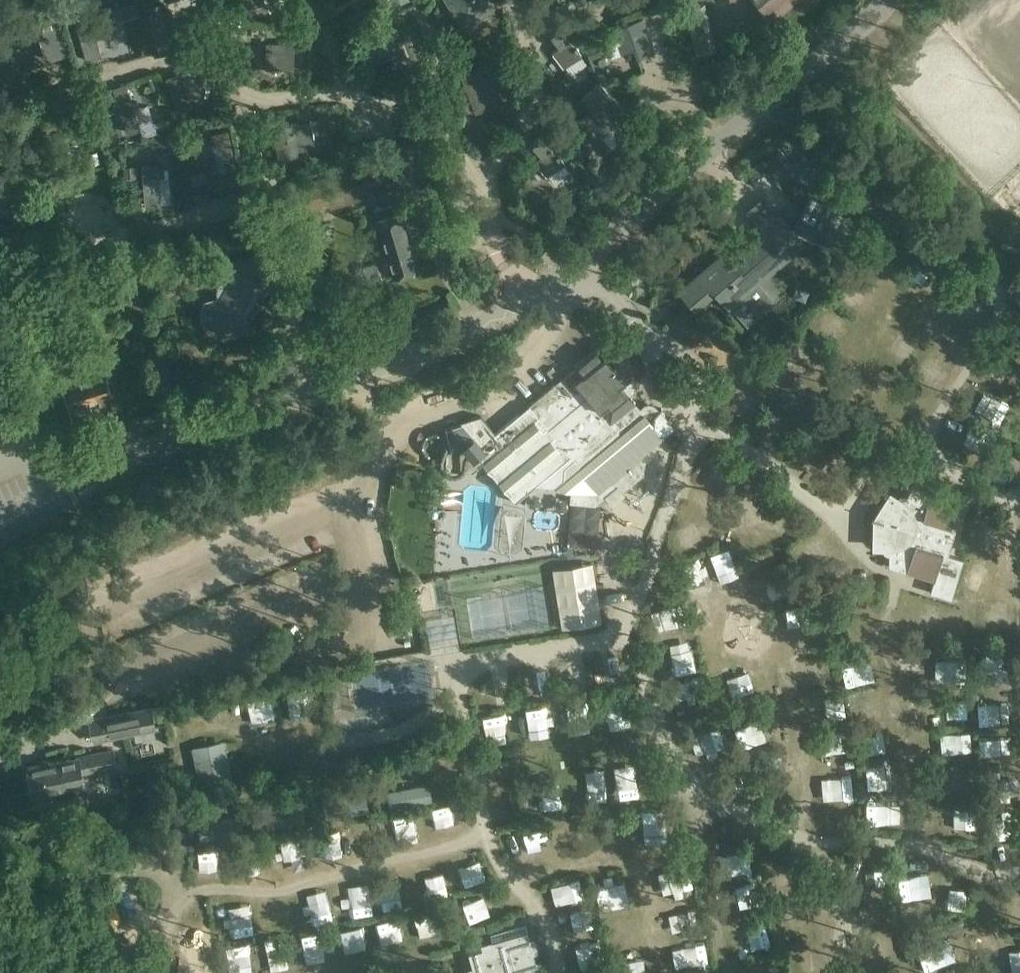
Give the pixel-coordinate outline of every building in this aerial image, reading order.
[(371,0),(369,0),(359,4),(362,13),(375,8),(371,0)] [(463,29),(495,10),(489,0),(446,0),(463,29)] [(770,16),(780,6),(775,0),(756,0),(770,16)] [(136,2),(113,8),(117,22),(139,15),(136,2)] [(161,2),(147,6),(159,52),(174,48),(161,2)] [(705,2),(685,7),(696,54),(718,49),(705,2)] [(391,7),(383,10),(387,19),(395,16),(391,7)] [(118,49),(116,40),(110,15),(95,18),(105,60),(120,56),(118,49)] [(644,17),(612,29),(622,53),(634,49),(637,58),(656,51),(644,17)] [(577,44),(578,45),(585,39),(571,20),(551,35),(560,46),(553,51),(565,67),(582,54),(578,49),(577,49),(574,46),(577,44)] [(384,29),(360,39),(371,65),(392,55),(398,70),(412,63),(399,32),(387,37),(384,29)] [(266,42),(266,68),(294,68),(294,42),(266,42)] [(591,59),(599,56),(595,46),(587,49),(591,59)] [(502,58),(493,61),(495,69),(505,66),(502,58)] [(488,63),(461,74),(476,112),(504,101),(488,63)] [(181,73),(187,88),(199,84),(194,69),(181,73)] [(192,106),(186,89),(181,74),(180,73),(173,74),(166,78),(177,111),(185,110),(192,106)] [(154,77),(146,80),(150,91),(158,88),(154,77)] [(611,114),(616,109),(621,105),(600,82),(582,99),(592,109),(581,119),(591,129),(593,128),(597,132),(595,133),(600,138),(618,122),(615,119),(611,114)] [(135,110),(132,102),(126,83),(113,88),(128,134),(141,130),(135,110)] [(104,94),(91,98),(96,114),(107,110),(107,105),(104,94)] [(269,128),(282,125),(280,114),(267,117),(269,128)] [(298,123),(291,124),(284,125),(288,151),(316,146),(311,120),(298,123)] [(229,129),(210,133),(219,176),(237,173),(229,129)] [(559,152),(560,153),(566,147),(551,129),(532,145),(541,155),(535,161),(548,176),(565,162),(560,157),(559,158),(556,154),(559,152)] [(558,136),(565,143),(572,138),(565,130),(558,136)] [(590,136),(584,130),(578,136),(585,141),(590,136)] [(156,140),(157,154),(177,151),(176,137),(156,140)] [(445,150),(439,160),(445,164),(451,153),(445,150)] [(599,172),(602,160),(591,157),(587,170),(599,172)] [(381,159),(294,184),(300,204),(304,215),(390,189),(381,159)] [(145,206),(161,205),(158,162),(142,163),(145,206)] [(123,167),(125,178),(138,177),(137,166),(123,167)] [(193,187),(196,201),(209,199),(207,184),(193,187)] [(836,251),(849,227),(853,220),(854,219),(810,195),(793,227),(836,251)] [(400,212),(378,219),(394,274),(416,267),(400,212)] [(696,308),(716,291),(730,307),(788,256),(804,242),(781,215),(764,229),(729,260),(723,253),(701,274),(681,291),(696,308)] [(278,236),(260,241),(269,274),(287,269),(278,236)] [(203,307),(202,316),(205,324),(210,330),(218,334),(226,336),(234,334),(241,330),(246,323),(242,308),(253,288),(268,284),(259,252),(228,261),(232,276),(224,278),(218,288),(221,295),(206,299),(203,307)] [(377,262),(364,266),(368,283),(382,279),(377,262)] [(645,412),(665,436),(676,428),(660,409),(656,403),(646,402),(641,407),(630,395),(636,390),(636,380),(632,374),(639,369),(618,344),(606,354),(599,346),(589,355),(575,338),(562,348),(576,365),(529,405),(580,466),(645,412)] [(164,349),(148,354),(159,391),(175,386),(164,349)] [(104,372),(63,384),(74,418),(93,412),(89,399),(111,393),(104,372)] [(27,393),(32,400),(40,394),(35,387),(27,393)] [(31,401),(28,406),(37,414),(41,410),(31,401)] [(0,403),(0,430),(10,427),(4,402),(0,403)] [(473,451),(471,448),(470,449),(453,447),(447,452),(446,463),(450,468),(473,471),(483,462),(516,501),(536,485),(555,486),(555,487),(580,466),(529,405),(481,445),(473,451)] [(907,419),(926,418),(925,409),(907,409),(907,419)] [(580,466),(555,487),(556,488),(598,492),(610,482),(615,487),(626,488),(645,473),(646,462),(641,456),(665,436),(645,412),(580,466)] [(895,496),(877,518),(878,547),(890,547),(889,566),(935,580),(943,554),(948,555),(957,528),(952,526),(960,500),(914,486),(904,502),(895,496)] [(602,623),(592,563),(553,569),(562,630),(602,623)] [(426,668),(456,667),(454,631),(424,633),(426,668)] [(961,683),(961,671),(932,672),(933,684),(961,683)] [(157,729),(152,705),(88,719),(93,743),(157,729)] [(983,716),(983,738),(1004,738),(1004,716),(983,716)] [(32,795),(86,786),(84,774),(116,767),(113,747),(27,767),(32,795)] [(447,838),(446,819),(429,819),(430,839),(447,838)] [(384,832),(387,843),(407,836),(403,826),(384,832)] [(642,858),(665,857),(663,826),(641,828),(642,858)] [(285,832),(257,834),(258,842),(285,840),(285,832)] [(195,846),(196,853),(223,850),(222,842),(195,846)] [(519,846),(502,849),(504,865),(522,862),(519,846)] [(420,893),(424,914),(444,910),(440,889),(420,893)] [(467,965),(469,972),(539,972),(525,924),(490,935),(493,945),(468,953),(471,964),(467,965)] [(298,972),(321,968),(317,943),(294,947),(298,972)]
